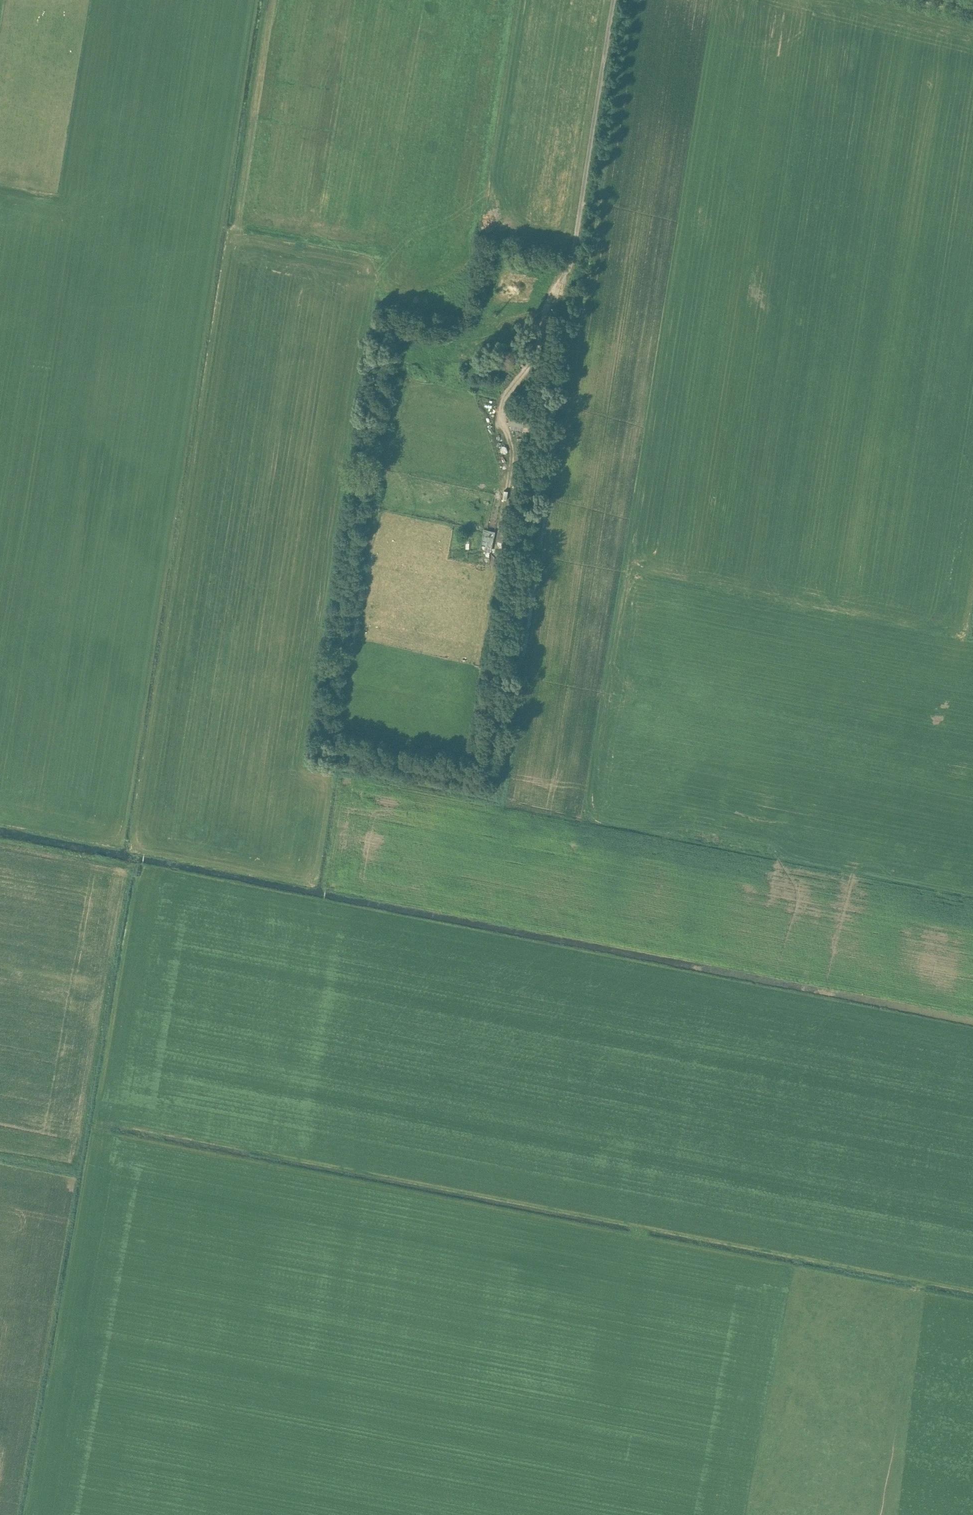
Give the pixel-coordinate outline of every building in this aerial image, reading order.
[(491,550),(495,531),(484,529),(481,548),(491,550)]
